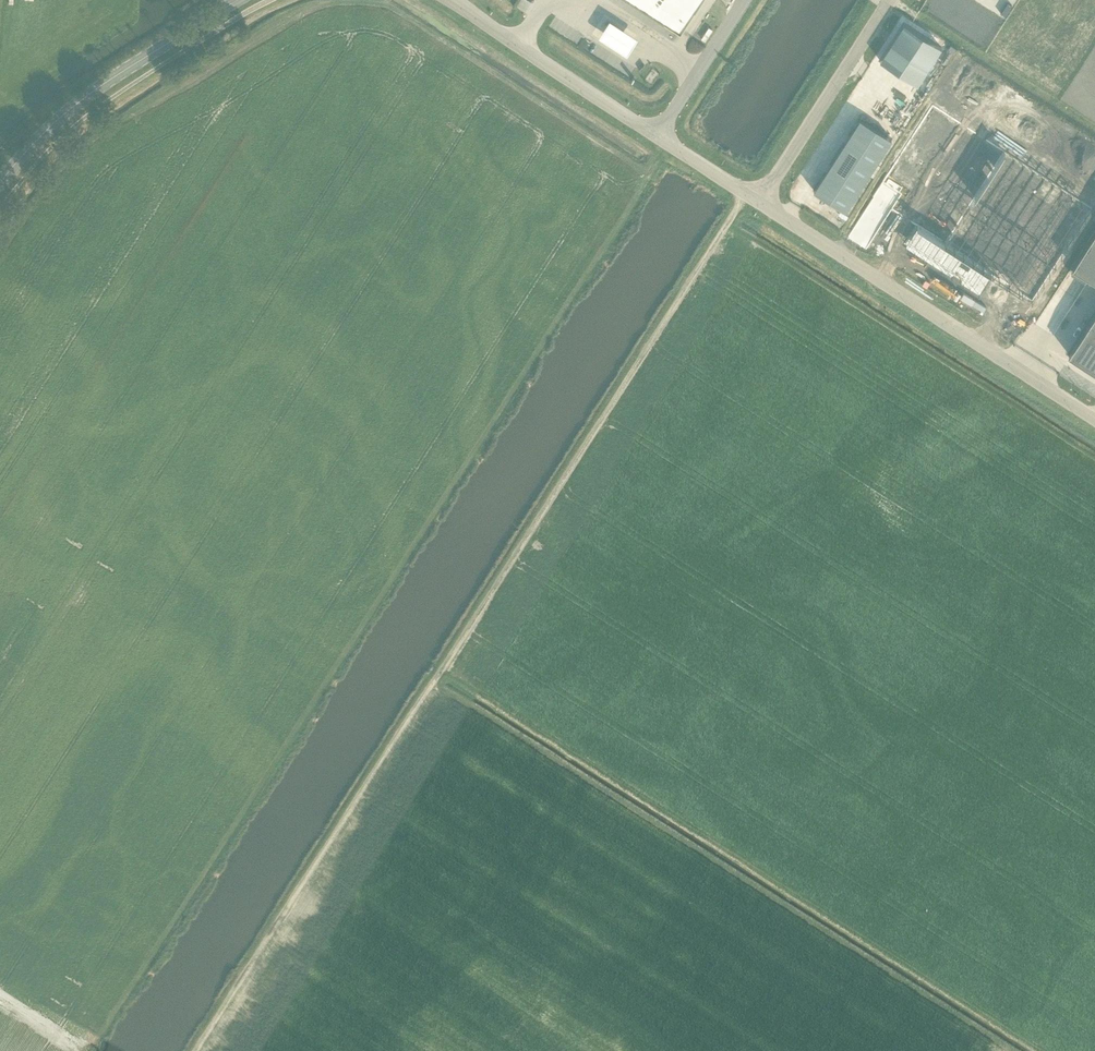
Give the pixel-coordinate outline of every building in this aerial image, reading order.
[(681,31),(701,0),(632,0),(681,31)] [(590,33),(619,52),(630,34),(602,16),(590,33)] [(904,23),(880,59),(918,83),(941,47),(904,23)] [(576,35),(570,43),(578,49),(584,41),(576,35)] [(640,78),(645,81),(652,71),(647,67),(640,78)] [(933,105),(874,197),(892,209),(917,225),(905,244),(979,292),(991,273),(1032,299),(1092,207),(933,105)] [(860,118),(814,190),(846,210),(892,139),(860,118)] [(1072,272),(1085,281),(1090,274),(1094,277),(1094,227),(1072,263),(1076,265),(1072,272)] [(1067,353),(1094,371),(1094,310),(1067,353)]
